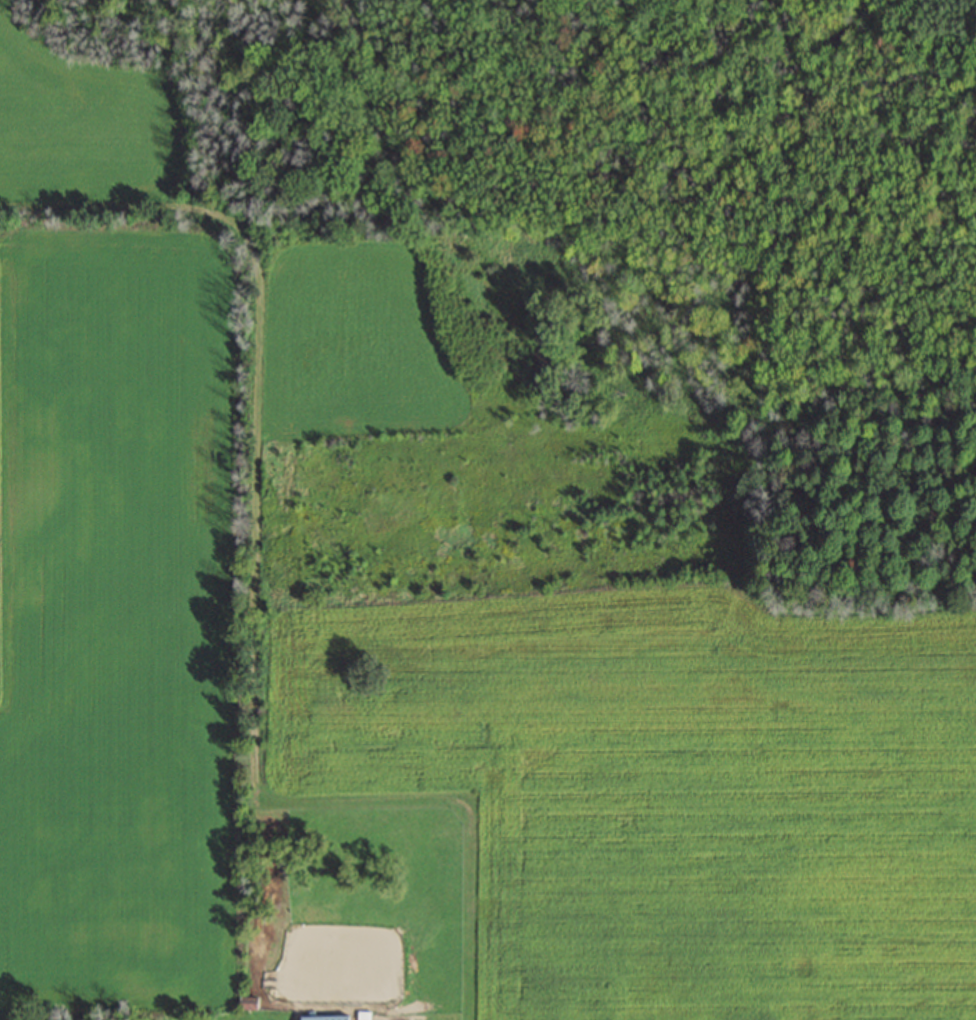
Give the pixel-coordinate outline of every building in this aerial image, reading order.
[(234,1006),(254,1010),(257,999),(237,994),(234,1006)]
